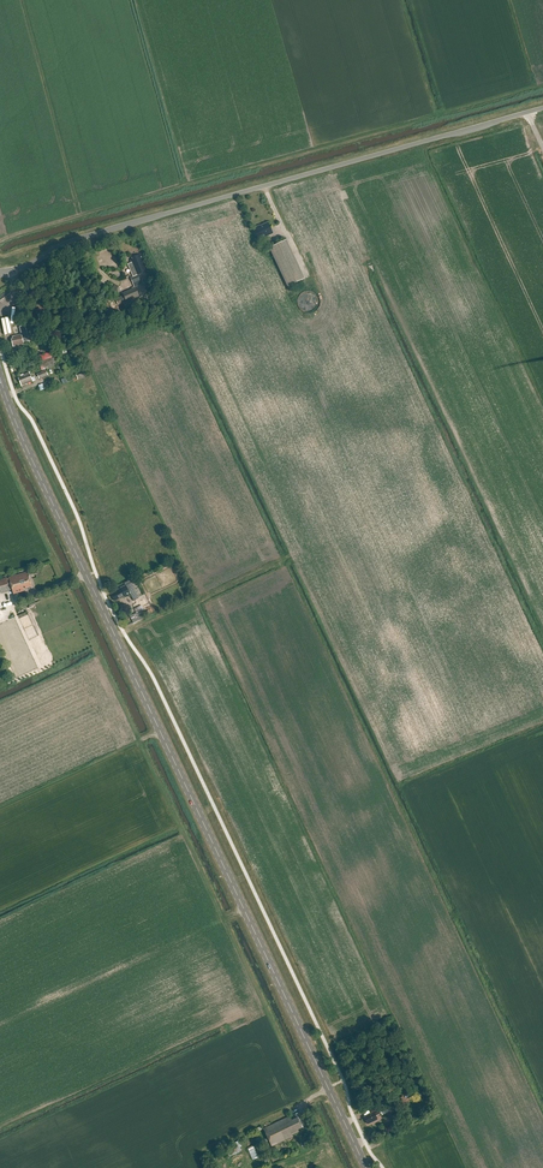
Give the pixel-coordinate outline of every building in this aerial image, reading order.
[(254,232),(255,236),(256,236),(258,240),(272,233),(267,222),(260,226),(259,225),(255,227),(256,228),(253,229),(255,232),(254,232)] [(286,240),(269,248),(287,286),(304,278),(286,240)] [(132,260),(137,274),(148,269),(141,253),(132,257),(133,259),(132,260)] [(142,279),(141,274),(131,277),(133,282),(142,279)] [(124,295),(116,298),(119,304),(140,295),(137,286),(122,292),(124,295)] [(34,336),(30,322),(26,323),(20,324),(22,333),(13,336),(13,338),(11,339),(13,346),(25,343),(24,339),(34,336)] [(44,368),(54,365),(53,362),(55,362),(54,357),(51,358),(49,352),(40,355),(42,362),(38,363),(41,370),(45,369),(44,368)] [(40,378),(49,375),(46,369),(38,373),(40,378)] [(76,375),(77,379),(84,377),(84,376),(89,374),(87,370),(82,372),(83,373),(76,375)] [(25,375),(19,378),(22,385),(33,381),(30,371),(24,374),(25,375)] [(8,577),(10,584),(29,579),(27,572),(8,577)] [(0,579),(0,586),(8,584),(6,578),(0,579)] [(10,584),(13,594),(24,590),(23,588),(31,586),(29,579),(10,584)] [(111,595),(115,601),(125,596),(125,598),(130,595),(133,601),(139,598),(131,583),(115,591),(116,592),(111,595)] [(130,617),(132,622),(150,614),(148,610),(140,614),(139,612),(143,610),(140,606),(136,608),(133,609),(136,614),(130,617)] [(369,1115),(364,1117),(368,1124),(378,1119),(376,1115),(381,1113),(380,1112),(389,1108),(386,1101),(377,1106),(377,1105),(369,1109),(371,1113),(369,1114),(369,1115)] [(293,1137),(292,1135),(299,1132),(298,1130),(303,1128),(298,1117),(292,1120),(290,1116),(263,1128),(272,1147),(289,1139),(289,1138),(293,1137)] [(391,1122),(395,1129),(400,1126),(397,1120),(391,1122)] [(261,1143),(247,1148),(248,1150),(252,1160),(257,1158),(262,1156),(259,1148),(262,1147),(261,1143)] [(230,1154),(242,1151),(240,1144),(228,1148),(230,1154)]
